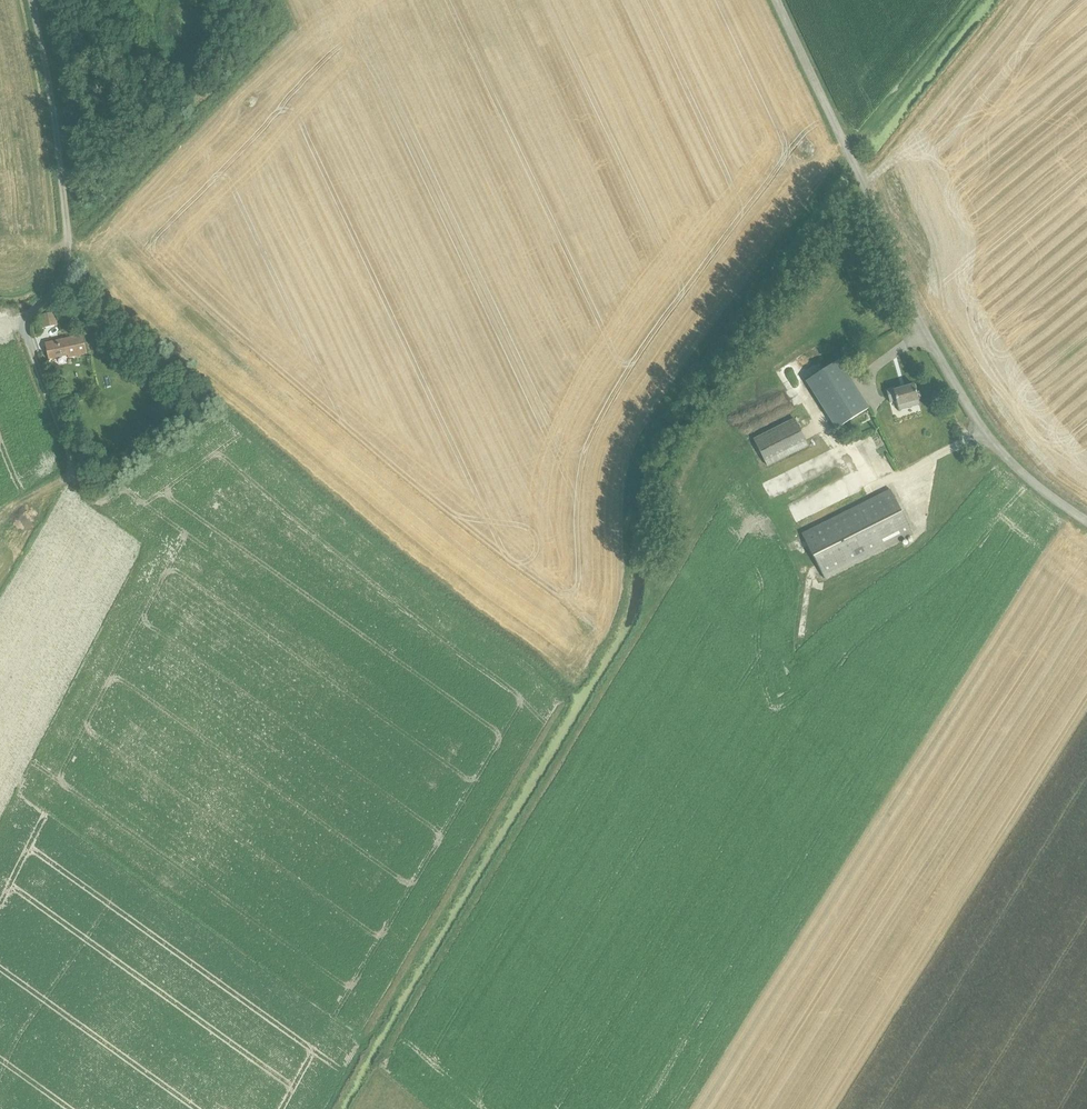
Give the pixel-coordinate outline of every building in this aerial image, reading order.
[(41,315),(44,328),(57,325),(54,312),(41,315)] [(68,357),(87,353),(83,334),(45,343),(49,359),(68,355),(68,357)] [(836,429),(869,408),(838,361),(806,381),(836,429)] [(889,403),(896,401),(897,406),(898,406),(899,410),(919,405),(918,400),(914,385),(895,391),(894,387),(886,390),(889,403)] [(773,411),(772,403),(765,404),(766,412),(773,411)] [(767,466),(807,446),(794,419),(753,439),(767,466)] [(824,579),(913,534),(890,490),(802,534),(824,579)]
